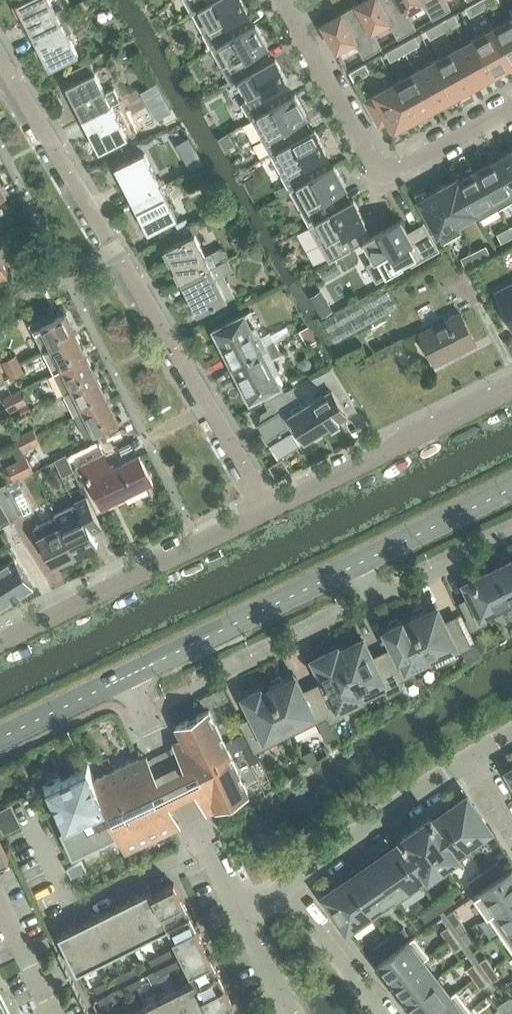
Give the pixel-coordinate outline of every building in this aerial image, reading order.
[(32,36),(66,19),(61,9),(55,12),(49,0),(24,0),(15,5),(32,36)] [(80,1),(84,9),(90,5),(88,0),(83,0),(80,1)] [(193,12),(215,0),(186,0),(193,12)] [(193,12),(203,32),(212,47),(230,38),(249,27),(243,17),(246,15),(244,10),(248,8),(244,0),(215,0),(193,12)] [(407,11),(401,0),(364,0),(357,4),(372,30),(373,30),(389,21),(399,38),(417,27),(407,11)] [(447,0),(401,0),(407,11),(424,2),(433,18),(452,8),(447,0)] [(485,7),(481,0),(479,0),(466,7),(470,15),(485,7)] [(382,47),(373,30),(372,30),(357,4),(340,13),(322,23),(337,50),(355,40),(364,57),(382,47)] [(32,36),(15,5),(48,69),(32,36)] [(455,13),(440,21),(445,30),(460,21),(455,13)] [(495,26),(511,56),(511,17),(495,26)] [(72,30),(66,19),(32,36),(48,69),(77,54),(66,33),(72,30)] [(431,38),(445,30),(440,21),(426,30),(431,38)] [(256,23),(249,27),(230,38),(212,47),(223,67),(232,84),(238,81),(237,79),(269,63),(268,62),(263,52),(266,50),(263,46),(268,43),(256,23)] [(511,64),(511,56),(495,26),(475,37),(496,74),(498,72),(499,75),(507,70),(505,68),(511,64)] [(415,35),(401,44),(405,52),(420,44),(415,35)] [(493,75),(496,74),(475,37),(455,48),(476,85),(486,79),(487,81),(495,77),(493,75)] [(391,60),(405,52),(401,44),(386,52),(391,60)] [(466,90),(476,85),(455,48),(435,59),(456,96),(458,94),(459,97),(467,92),(466,90)] [(276,58),(268,62),(269,63),(237,79),(238,81),(247,99),(243,101),(252,118),(269,108),(289,98),(288,97),(283,87),(286,86),(283,80),(287,78),(276,58)] [(454,97),(456,96),(435,59),(416,70),(436,106),(446,101),(447,103),(455,99),(454,97)] [(72,72),(76,80),(93,71),(89,63),(72,72)] [(366,63),(350,72),(354,80),(370,72),(366,63)] [(426,112),(436,106),(416,70),(396,81),(416,118),(418,117),(419,119),(427,115),(426,112)] [(81,119),(110,104),(118,100),(112,88),(104,93),(93,71),(76,80),(64,86),(81,119)] [(406,123),(416,118),(396,81),(375,93),(376,94),(365,100),(379,126),(390,120),(395,129),(398,128),(399,130),(407,126),(406,123)] [(158,117),(172,109),(156,82),(142,90),(158,117)] [(81,119),(64,86),(98,152),(81,119)] [(296,93),(288,97),(289,98),(269,108),(252,118),(263,138),(271,153),(308,133),(307,133),(302,122),(305,121),(302,116),(307,114),(296,93)] [(127,137),(110,104),(81,119),(98,152),(127,137)] [(182,124),(169,131),(174,141),(187,134),(182,124)] [(315,129),(307,133),(308,133),(271,153),(282,173),(291,189),(309,179),(328,169),(327,168),(322,158),(325,156),(322,151),(326,149),(315,129)] [(197,148),(184,156),(191,168),(204,161),(197,148)] [(497,159),(511,186),(511,151),(497,159)] [(114,167),(131,200),(159,185),(142,153),(114,167)] [(478,170),(496,202),(499,207),(511,200),(511,186),(497,159),(478,170)] [(335,164),(327,168),(328,169),(309,179),(291,189),(302,208),(310,224),(347,204),(347,203),(341,193),(344,192),(342,187),(346,184),(335,164)] [(131,200),(114,167),(147,233),(148,232),(131,200)] [(478,170),(461,179),(459,180),(476,211),(477,212),(480,218),(499,207),(496,202),(478,170)] [(459,177),(439,188),(458,223),(477,212),(476,211),(459,180),(461,179),(459,177)] [(290,190),(286,183),(276,188),(280,195),(290,190)] [(176,218),(159,185),(131,200),(148,232),(176,218)] [(439,234),(443,242),(463,231),(458,223),(439,188),(419,199),(439,234)] [(354,199),(347,203),(347,204),(310,224),(321,244),(327,254),(330,259),(330,261),(365,242),(364,240),(367,239),(361,229),(364,227),(361,222),(366,220),(354,199)] [(190,225),(186,217),(176,222),(180,230),(190,225)] [(379,232),(367,239),(364,240),(365,242),(374,259),(367,263),(377,281),(406,265),(404,263),(409,260),(412,265),(440,249),(428,226),(411,236),(401,219),(379,232)] [(511,236),(511,230),(510,226),(497,232),(502,241),(511,236)] [(163,250),(179,282),(226,258),(222,249),(215,248),(209,252),(210,254),(204,257),(192,235),(163,250)] [(487,245),(474,251),(479,260),(491,254),(487,245)] [(179,282),(163,250),(162,250),(196,315),(179,282)] [(466,267),(479,260),(474,251),(462,257),(466,267)] [(9,273),(0,254),(0,278),(9,273)] [(327,254),(317,260),(319,265),(330,259),(327,254)] [(226,300),(225,298),(232,295),(221,273),(231,268),(226,258),(179,282),(196,315),(226,300)] [(335,341),(398,305),(385,283),(322,319),(335,341)] [(498,291),(502,299),(511,321),(511,284),(498,291)] [(328,302),(318,308),(323,317),(333,311),(328,302)] [(31,322),(45,351),(54,346),(78,334),(67,312),(57,316),(54,311),(31,322)] [(436,364),(477,343),(462,312),(421,333),(436,364)] [(213,330),(231,365),(264,349),(268,347),(267,344),(257,325),(253,327),(246,313),(213,330)] [(309,324),(300,329),(308,343),(317,338),(309,324)] [(89,356),(78,334),(54,346),(45,351),(55,373),(64,368),(89,356)] [(279,367),(272,355),(281,351),(275,340),(267,344),(268,347),(264,349),(231,365),(249,400),(262,394),(265,400),(284,391),(281,384),(282,384),(275,369),(279,367)] [(2,360),(6,370),(21,363),(16,353),(2,360)] [(54,373),(65,395),(75,390),(100,378),(89,356),(64,368),(55,373),(54,373)] [(25,371),(21,363),(6,370),(10,378),(25,371)] [(285,392),(284,391),(265,400),(266,401),(265,402),(269,409),(261,413),(266,421),(261,425),(269,438),(268,439),(270,443),(272,442),(280,455),(299,443),(293,433),(300,429),(306,439),(316,433),(333,422),(334,423),(342,418),(342,417),(349,413),(341,399),(349,394),(332,367),(313,378),(324,395),(305,407),(293,388),(285,392)] [(65,395),(75,416),(85,411),(110,399),(100,378),(75,390),(65,395)] [(21,388),(13,392),(20,406),(28,402),(21,388)] [(10,411),(20,406),(13,392),(3,397),(10,411)] [(121,421),(110,399),(85,411),(75,416),(87,438),(96,433),(121,421)] [(28,402),(20,406),(24,414),(32,410),(28,402)] [(8,426),(3,414),(0,416),(0,430),(8,426)] [(16,435),(18,439),(19,439),(21,443),(38,435),(33,427),(16,435)] [(41,442),(38,435),(21,443),(24,450),(41,442)] [(24,450),(21,443),(19,439),(18,439),(10,443),(18,459),(6,465),(14,481),(34,471),(32,468),(33,467),(26,454),(24,450)] [(103,507),(155,482),(141,455),(114,468),(106,452),(82,464),(90,480),(103,507)] [(63,475),(75,470),(67,454),(55,460),(63,475)] [(282,459),(269,468),(276,480),(290,471),(282,459)] [(0,487),(0,498),(13,522),(25,515),(8,483),(0,487)] [(76,554),(99,542),(94,531),(102,527),(86,494),(78,498),(79,501),(55,513),(56,516),(57,516),(76,554)] [(13,522),(0,498),(0,529),(13,522)] [(54,565),(76,554),(57,516),(56,516),(34,527),(54,565)] [(34,587),(15,556),(14,557),(10,550),(0,556),(0,565),(0,566),(0,603),(2,607),(3,606),(16,598),(21,595),(34,587)] [(16,556),(15,556),(34,587),(35,586),(16,556)] [(506,563),(508,566),(500,571),(498,568),(498,569),(499,571),(511,598),(511,560),(506,563)] [(474,578),(475,581),(475,583),(467,586),(472,596),(461,601),(474,627),(486,621),(483,614),(491,610),(493,613),(511,604),(511,598),(499,571),(498,569),(497,569),(496,567),(474,578)] [(413,618),(431,656),(454,644),(457,650),(471,644),(457,615),(445,621),(437,606),(429,610),(427,606),(425,607),(425,606),(423,607),(422,606),(413,610),(414,612),(412,613),(413,613),(411,614),(413,618)] [(395,646),(384,651),(398,679),(399,679),(411,673),(408,667),(431,656),(413,618),(404,623),(402,619),(400,620),(400,619),(398,620),(397,618),(388,622),(389,624),(388,625),(388,626),(386,627),(395,646)] [(398,679),(384,651),(373,657),(363,638),(339,650),(338,648),(337,649),(338,650),(360,694),(364,702),(365,701),(364,699),(387,688),(389,692),(402,685),(399,679),(398,679)] [(316,661),(325,680),(314,686),(328,714),(327,714),(331,721),(344,714),(342,712),(364,702),(360,694),(338,650),(337,649),(336,649),(335,648),(315,657),(317,661),(316,661)] [(271,683),(269,684),(271,688),(292,732),(317,719),(327,714),(328,714),(314,686),(303,691),(296,676),(287,680),(285,676),(283,677),(283,676),(281,677),(280,675),(271,680),(272,682),(271,682),(271,683)] [(246,695),(244,696),(246,700),(254,716),(242,721),(256,750),(268,744),(292,732),(271,688),(263,692),(261,688),(259,689),(258,688),(257,689),(257,690),(248,695),(248,694),(246,694),(246,695)] [(209,709),(176,725),(194,762),(204,782),(216,808),(249,792),(209,709)] [(314,747),(303,753),(308,763),(319,758),(314,747)] [(136,759),(108,772),(125,807),(155,793),(150,782),(138,758),(136,759)] [(204,782),(194,762),(186,766),(170,773),(150,782),(155,793),(160,803),(181,793),(196,786),(204,782)] [(55,778),(47,782),(44,784),(43,787),(60,825),(73,855),(116,834),(118,834),(126,851),(143,843),(125,807),(108,772),(96,778),(88,763),(55,779),(55,778)] [(155,793),(125,807),(143,843),(172,829),(173,829),(160,803),(155,793)] [(467,795),(444,812),(466,845),(467,845),(491,829),(467,795)] [(0,809),(0,823),(5,832),(22,824),(11,803),(0,809)] [(443,862),(444,863),(442,864),(446,870),(462,859),(461,858),(471,851),(467,845),(466,845),(444,812),(434,818),(434,817),(433,818),(431,815),(418,825),(420,828),(443,862)] [(403,835),(404,838),(403,838),(404,839),(396,844),(419,878),(420,878),(428,872),(429,873),(442,864),(444,863),(443,862),(420,828),(418,825),(403,835)] [(10,853),(0,832),(0,858),(10,853)] [(396,895),(394,895),(398,901),(424,884),(420,878),(419,878),(396,844),(385,852),(383,849),(371,858),(373,861),(396,895)] [(371,858),(357,867),(359,870),(349,877),(372,911),(394,895),(396,895),(373,861),(371,858)] [(82,860),(68,867),(72,876),(87,869),(82,860)] [(499,861),(484,871),(488,878),(503,867),(499,861)] [(474,895),(488,914),(511,897),(511,869),(474,895)] [(484,871),(469,881),(473,888),(488,878),(484,871)] [(349,877),(324,895),(347,928),(351,934),(376,917),(372,911),(349,877)] [(162,910),(169,922),(189,912),(183,900),(174,883),(154,893),(162,910)] [(152,888),(133,898),(151,934),(169,926),(170,925),(169,922),(162,910),(154,893),(152,888)] [(451,893),(436,904),(441,910),(456,900),(451,893)] [(488,914),(501,933),(511,925),(511,897),(488,914)] [(133,898),(115,907),(133,944),(151,934),(133,898)] [(436,904),(421,914),(426,921),(441,910),(436,904)] [(115,907),(96,916),(114,953),(133,944),(115,907)] [(454,909),(447,913),(461,933),(467,928),(454,909)] [(170,925),(169,926),(173,935),(182,953),(204,942),(195,924),(189,912),(169,922),(170,925)] [(96,916),(78,925),(96,962),(114,953),(96,916)] [(78,925),(59,934),(77,971),(96,962),(78,925)] [(448,925),(441,930),(448,940),(455,935),(448,925)] [(501,933),(511,949),(511,925),(501,933)] [(389,936),(394,943),(409,933),(404,926),(389,936)] [(467,928),(461,933),(467,943),(474,938),(467,928)] [(455,935),(448,940),(455,950),(461,945),(455,935)] [(389,936),(374,947),(379,954),(394,943),(389,936)] [(379,966),(380,967),(379,969),(385,976),(386,975),(387,977),(388,976),(393,982),(423,959),(424,960),(430,955),(415,936),(408,940),(378,963),(380,965),(379,966)] [(197,979),(198,982),(219,972),(212,959),(204,942),(182,953),(190,970),(195,980),(197,979)] [(171,948),(160,953),(163,959),(174,954),(171,948)] [(160,953),(149,958),(152,964),(163,959),(160,953)] [(486,956),(480,961),(487,970),(493,966),(486,956)] [(177,959),(166,964),(169,970),(180,965),(177,959)] [(394,984),(393,984),(394,985),(392,987),(398,994),(400,993),(401,995),(402,994),(407,1000),(437,977),(424,960),(423,959),(393,982),(394,984)] [(474,963),(467,967),(474,977),(480,973),(474,963)] [(166,964),(155,970),(158,976),(169,970),(166,964)] [(135,966),(124,971),(127,977),(138,972),(135,966)] [(493,966),(487,970),(493,980),(500,976),(493,966)] [(124,971),(113,977),(116,983),(127,977),(124,971)] [(224,983),(219,972),(198,982),(204,994),(213,1012),(233,1001),(224,983)] [(480,973),(474,977),(481,987),(487,983),(480,973)] [(140,977),(129,982),(132,988),(143,983),(140,977)] [(408,1004),(406,1005),(412,1013),(414,1011),(415,1013),(416,1012),(417,1013),(426,1013),(451,995),(450,994),(437,977),(407,1000),(408,1002),(407,1002),(408,1004)] [(178,988),(191,1013),(214,1013),(213,1012),(204,994),(198,982),(197,979),(195,980),(178,988)] [(106,980),(95,986),(98,992),(109,986),(106,980)] [(129,982),(118,988),(121,994),(132,988),(129,982)] [(160,998),(168,1013),(191,1013),(178,988),(160,998)] [(426,1013),(464,1013),(465,1013),(471,1008),(457,990),(450,994),(451,995),(426,1013)] [(111,991),(100,997),(103,1003),(114,997),(111,991)] [(9,1013),(8,1011),(8,1010),(6,1006),(4,1003),(3,999),(0,994),(0,1013),(10,1013),(9,1013)] [(504,1001),(510,1010),(511,1009),(511,999),(510,996),(504,1001)] [(141,1007),(145,1013),(168,1013),(160,998),(141,1007)] [(497,1005),(503,1013),(505,1013),(510,1010),(504,1001),(497,1005)]
